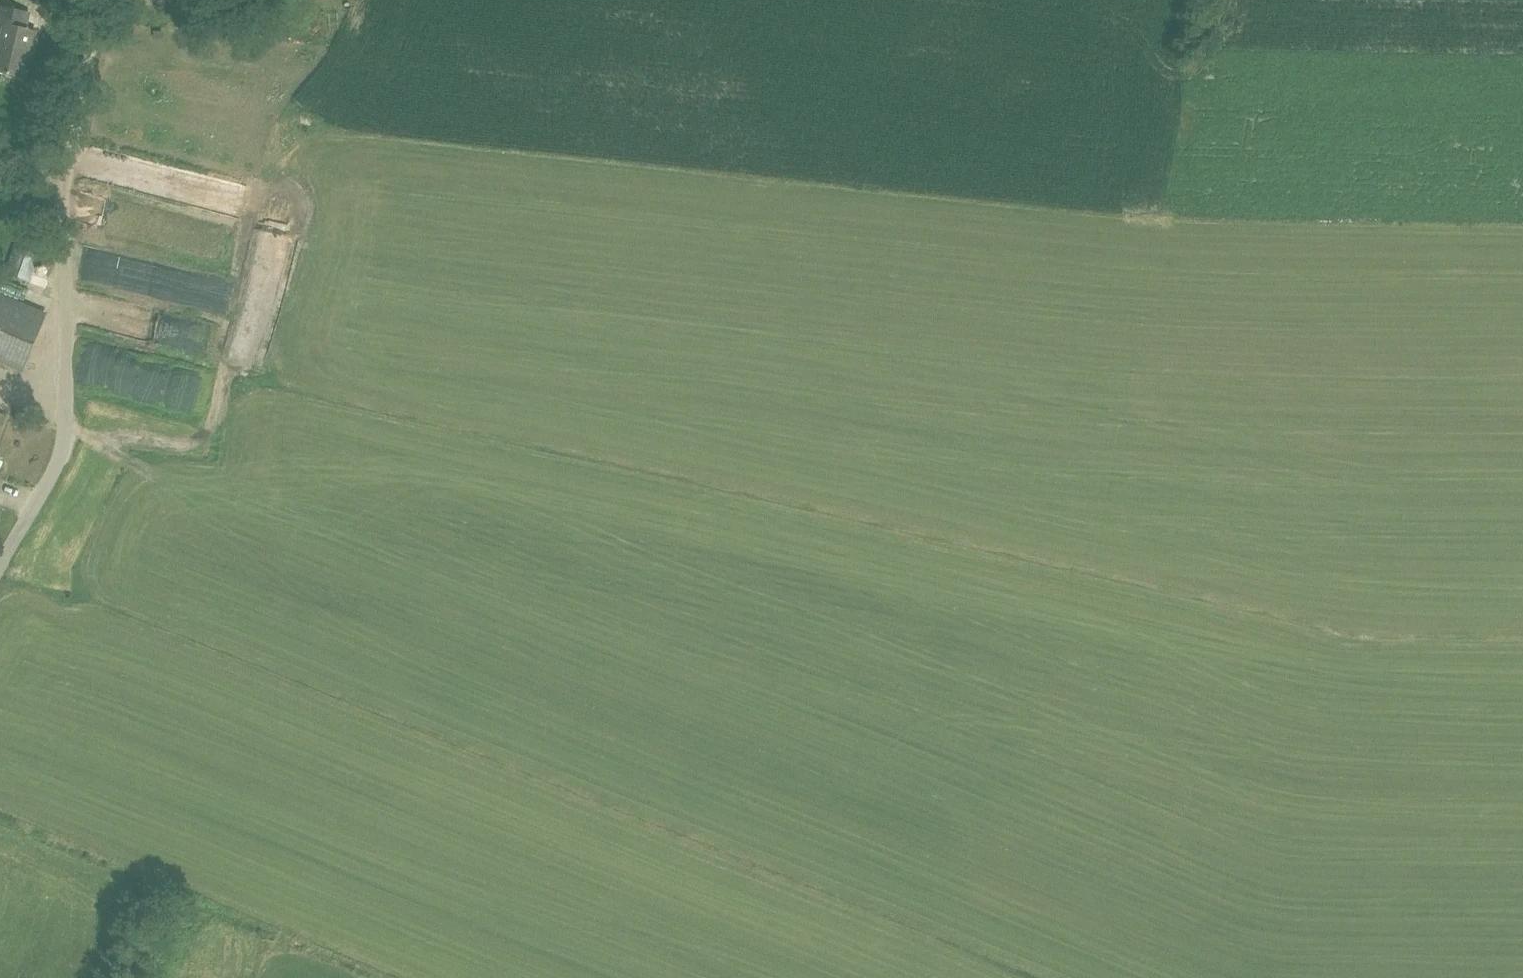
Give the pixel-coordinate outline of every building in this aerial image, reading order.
[(30,29),(27,28),(31,13),(0,7),(0,10),(0,25),(5,26),(0,47),(0,71),(23,76),(30,50),(32,51),(37,31),(30,29)] [(51,274),(50,256),(27,258),(28,276),(51,274)] [(23,369),(45,313),(0,295),(0,360),(23,369)]
